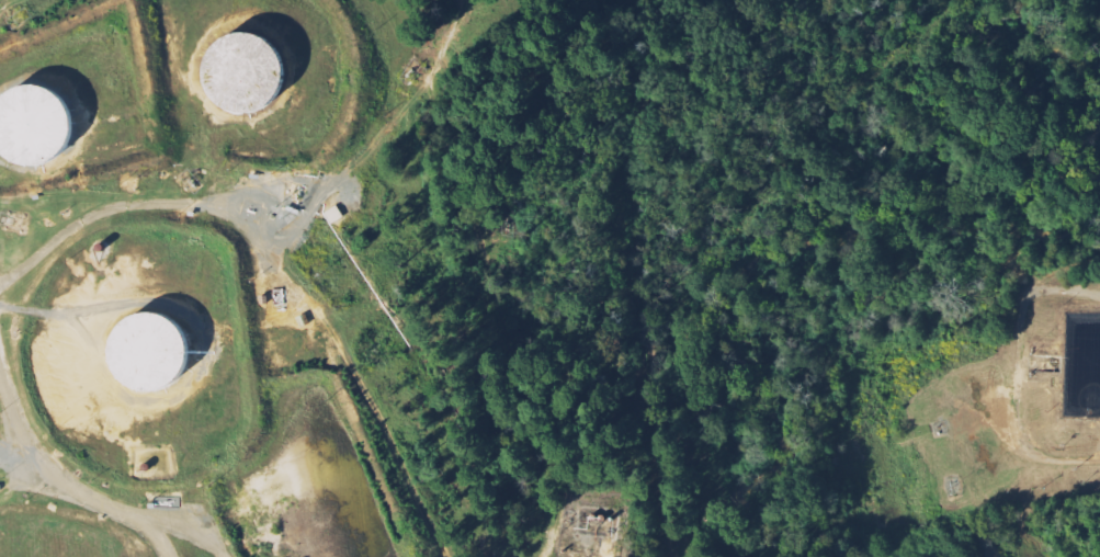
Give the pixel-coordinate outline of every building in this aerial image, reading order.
[(208,82),(219,114),(250,113),(285,102),(284,69),(274,36),(237,37),(207,46),(208,82)] [(65,164),(73,132),(70,97),(36,88),(3,91),(0,102),(0,159),(32,167),(65,164)]
